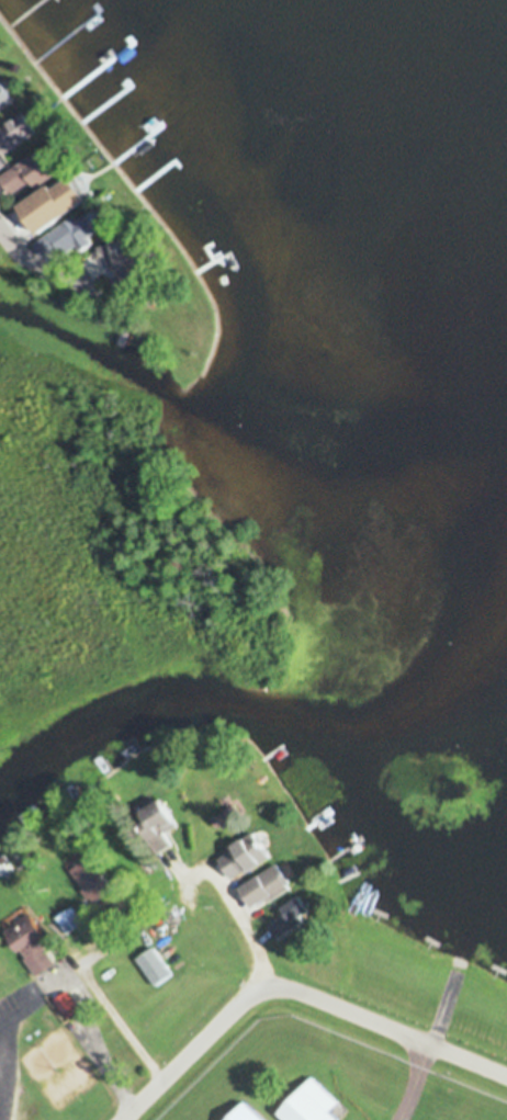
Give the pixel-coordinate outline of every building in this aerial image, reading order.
[(0,80),(0,112),(16,101),(0,80)] [(6,155),(39,130),(25,113),(0,132),(0,147),(6,155)] [(12,198),(67,167),(55,145),(0,175),(12,198)] [(23,209),(44,237),(59,259),(75,248),(79,254),(93,244),(89,237),(100,230),(85,208),(93,202),(73,174),(23,209)] [(124,279),(147,273),(139,238),(116,243),(124,279)] [(168,831),(182,824),(168,797),(141,811),(162,850),(174,843),(168,831)] [(219,861),(238,882),(272,853),(253,831),(219,861)] [(146,876),(157,867),(145,852),(134,860),(146,876)] [(116,885),(89,856),(71,872),(99,902),(116,885)] [(241,887),(255,910),(293,886),(279,863),(241,887)] [(269,922),(276,936),(313,919),(302,895),(280,905),(284,915),(269,922)] [(57,961),(43,943),(52,936),(33,910),(6,930),(39,974),(57,961)] [(57,999),(67,1016),(79,1010),(69,992),(57,999)] [(282,1112),(291,1119),(339,1119),(350,1108),(316,1076),(282,1112)] [(247,1099),(269,1119),(228,1119),(247,1099)]
